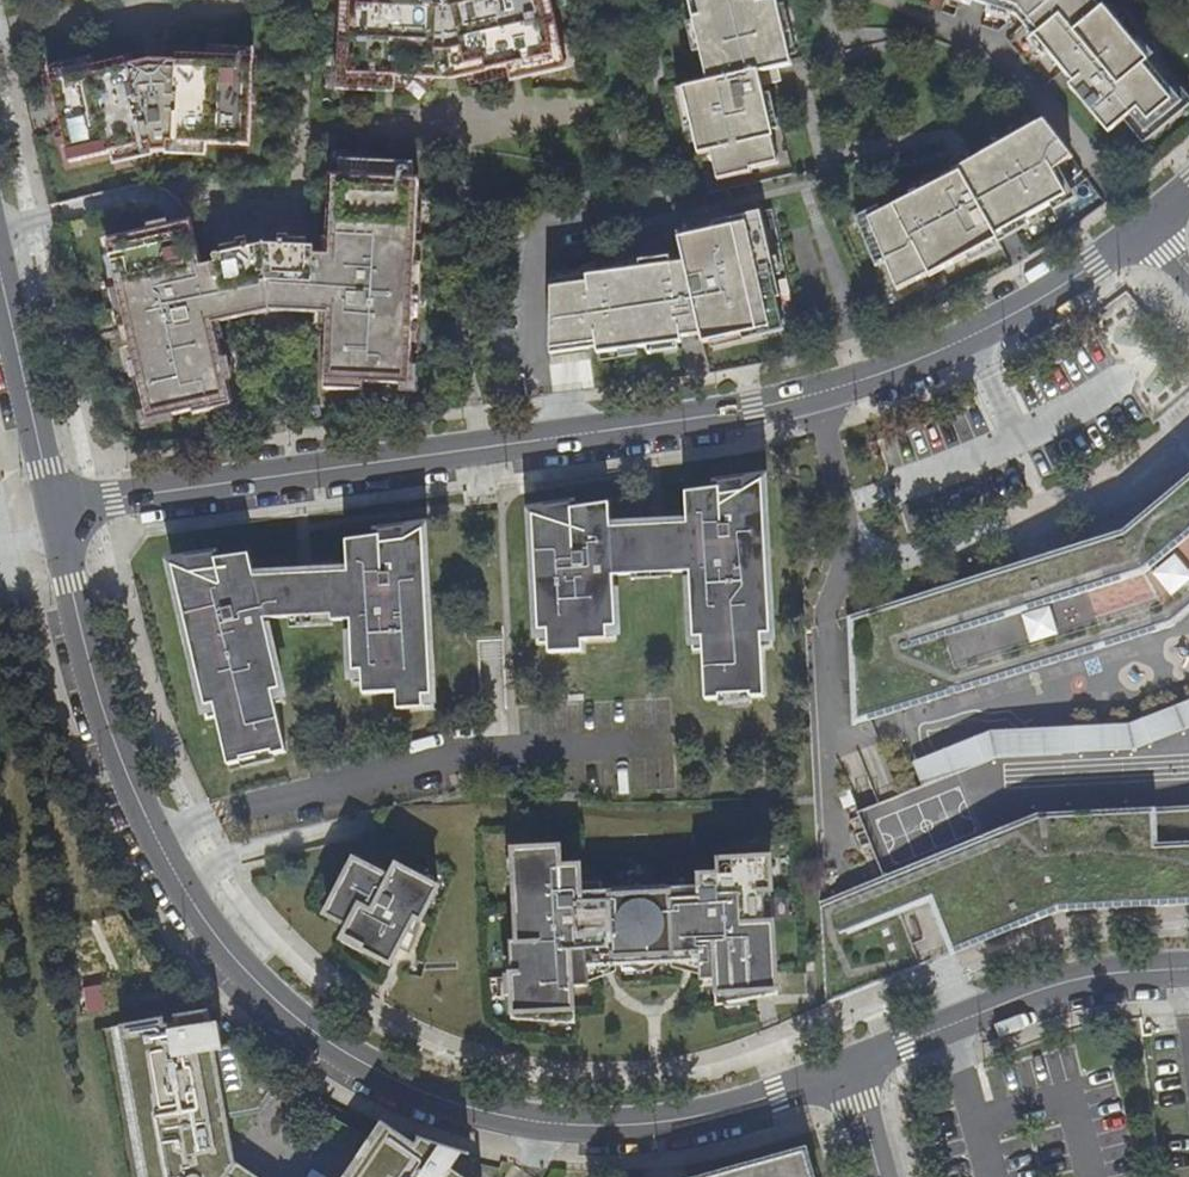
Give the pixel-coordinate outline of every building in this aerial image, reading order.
[(444,81),(445,66),(474,63),(478,78),(518,69),(517,63),(527,61),(532,81),(576,71),(569,39),(557,42),(550,9),(561,6),(560,0),(350,0),(349,26),(361,26),(359,60),(348,59),(346,92),(392,94),(392,73),(403,73),(403,80),(444,81)] [(776,160),(771,135),(772,135),(760,83),(780,79),(777,66),(790,63),(776,0),(696,0),(699,14),(691,16),(706,81),(682,86),(697,152),(710,149),(716,178),(750,170),(750,167),(776,160)] [(1181,99),(1102,4),(1100,6),(1095,0),(979,0),(1016,13),(1072,80),(1068,83),(1107,131),(1129,113),(1144,130),(1181,99)] [(47,66),(68,160),(148,142),(150,151),(166,149),(166,140),(248,143),(250,85),(241,85),(241,76),(251,76),(252,47),(207,45),(207,61),(161,59),(161,64),(139,66),(138,61),(94,71),(90,56),(47,66)] [(883,257),(896,288),(927,272),(928,274),(997,237),(994,233),(1065,193),(1051,169),(1070,154),(1042,118),(972,157),(974,162),(880,210),(866,216),(883,257)] [(199,265),(191,226),(189,221),(106,240),(146,419),(191,409),(192,413),(231,404),(212,322),(268,310),(326,312),(323,388),(363,389),(364,381),(410,383),(418,178),(412,178),(413,161),(339,158),(338,175),(332,174),(329,253),(263,250),(199,265)] [(874,262),(883,257),(866,216),(880,210),(877,204),(855,215),(874,262)] [(670,262),(549,279),(549,352),(595,346),(596,352),(681,340),(680,335),(699,332),(701,341),(769,326),(763,299),(779,295),(759,210),(725,217),(727,225),(677,236),(684,267),(671,270),(670,262)] [(847,616),(851,724),(1172,625),(1188,611),(1188,473),(1121,531),(847,616)] [(610,502),(532,513),(538,642),(547,642),(548,652),(583,650),(582,640),(616,638),(615,565),(634,567),(673,572),(689,571),(693,650),(702,649),(705,699),(718,698),(718,703),(751,702),(751,697),(764,696),(761,647),(770,647),(763,481),(685,491),(687,522),(611,526),(610,502)] [(396,708),(432,706),(423,528),(346,538),(348,569),(254,574),(249,551),(165,563),(203,703),(209,701),(213,714),(226,763),(240,760),(241,765),(273,758),(273,753),(285,749),(274,702),(283,700),(264,617),(330,614),(330,620),(348,619),(352,684),(362,683),(362,692),(395,691),(396,708)] [(1188,728),(1188,698),(1127,722),(990,729),(912,760),(922,785),(994,757),(1133,750),(1188,728)] [(1037,813),(819,901),(824,1004),(922,966),(1005,933),(1059,913),(1149,907),(1188,905),(1188,806),(1037,813)] [(700,884),(601,890),(600,880),(579,882),(578,865),(559,866),(558,846),(513,849),(517,940),(509,940),(511,973),(504,974),(505,993),(512,993),(513,1016),(573,1020),(571,985),(588,984),(587,978),(615,968),(615,962),(670,959),(670,965),(699,973),(699,978),(716,977),(718,1002),(776,992),(769,857),(726,859),(727,873),(720,874),(699,875),(700,884)] [(390,878),(353,859),(326,913),(349,925),(344,934),(364,944),(362,948),(389,962),(398,946),(399,943),(414,916),(420,919),(437,886),(396,865),(390,878)] [(720,874),(727,873),(726,859),(719,859),(720,874)] [(414,916),(399,943),(398,946),(407,951),(420,919),(414,916)] [(234,1161),(226,1117),(257,1111),(277,1082),(230,1043),(213,1046),(207,1009),(172,1015),(174,1021),(164,1023),(162,1017),(118,1024),(145,1176),(258,1176),(234,1161)] [(461,1150),(458,1150),(419,1136),(414,1143),(384,1123),(347,1176),(464,1176),(450,1168),(461,1150)] [(804,1151),(708,1176),(811,1176),(804,1151)]
